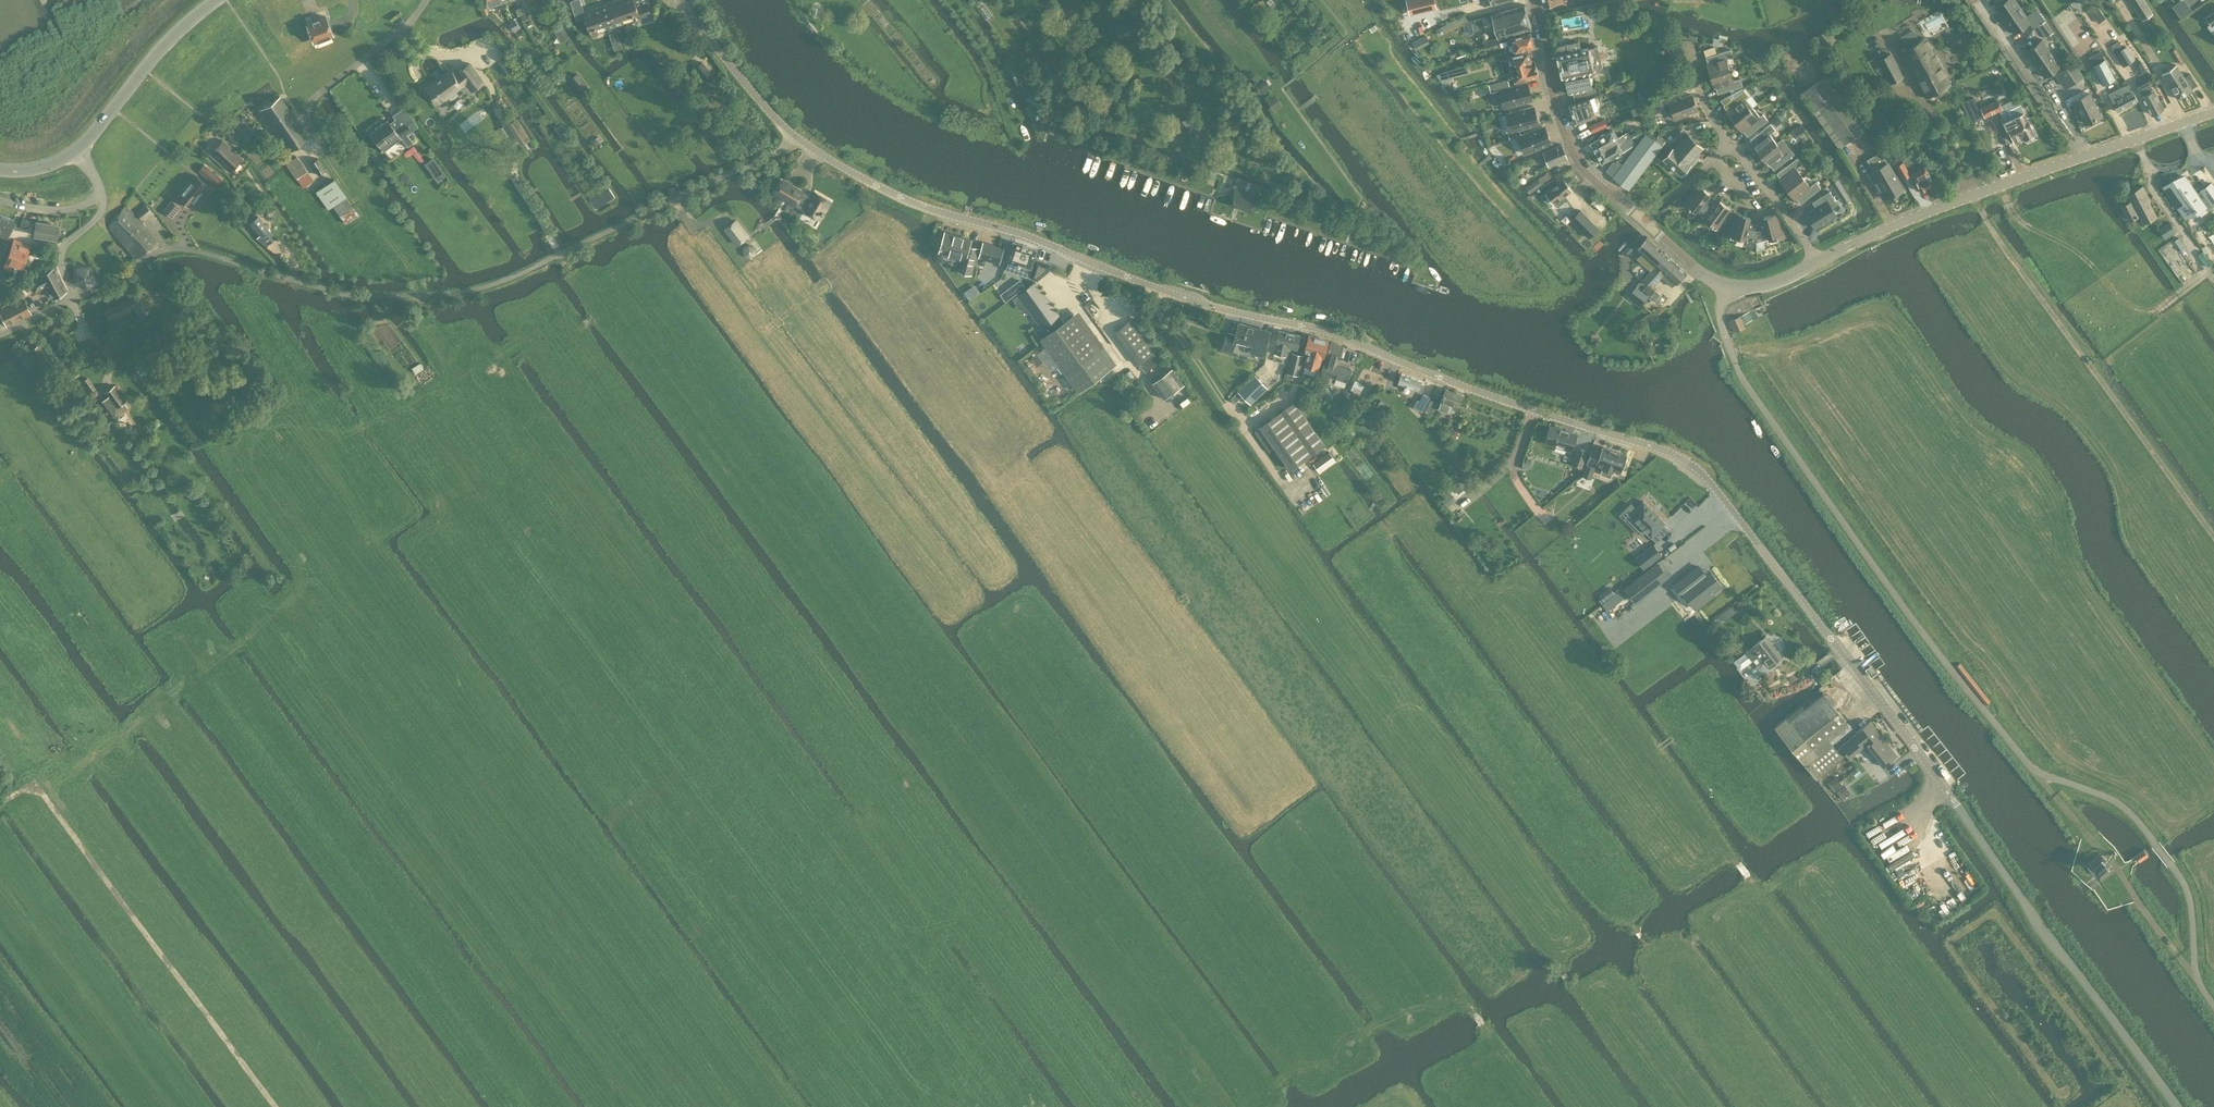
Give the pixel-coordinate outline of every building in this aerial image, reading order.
[(617,30),(608,4),(584,12),(580,0),(574,0),(571,1),(577,20),(585,17),(589,30),(607,24),(610,32),(617,30)] [(617,30),(625,27),(622,18),(638,13),(642,23),(653,19),(647,0),(632,0),(630,1),(629,0),(618,0),(608,4),(617,30)] [(1277,5),(1273,0),(1266,0),(1260,5),(1267,13),(1277,5)] [(1408,7),(1414,5),(1415,13),(1436,9),(1434,0),(1407,0),(1408,7)] [(1994,7),(1995,7),(2013,34),(2029,23),(2033,29),(2044,21),(2036,9),(2026,16),(2015,0),(2004,0),(1994,7)] [(2152,12),(2145,0),(2130,0),(2142,18),(2152,12)] [(2087,9),(2098,23),(2105,18),(2095,3),(2087,9)] [(2186,3),(2175,11),(2180,18),(2191,10),(2186,3)] [(1525,4),(1474,18),(1478,31),(1495,26),(1498,37),(1532,28),(1525,4)] [(986,20),(992,16),(984,5),(979,9),(986,20)] [(2205,17),(2210,24),(2213,21),(2213,11),(2205,17)] [(528,13),(521,16),(523,22),(531,19),(528,13)] [(1467,20),(1464,13),(1443,24),(1447,31),(1467,20)] [(313,40),(332,33),(325,15),(306,22),(313,40)] [(516,20),(508,24),(513,32),(520,28),(516,20)] [(2045,21),(2038,26),(2042,32),(2050,27),(2045,21)] [(1372,33),(1378,28),(1375,24),(1369,29),(1372,33)] [(1533,46),(1534,44),(1533,40),(1532,39),(1530,33),(1514,36),(1513,38),(1507,40),(1509,45),(1513,44),(1515,50),(1516,50),(1516,51),(1534,47),(1533,46)] [(1426,35),(1421,37),(1424,44),(1430,42),(1426,35)] [(1950,83),(1925,38),(1902,51),(1927,96),(1950,83)] [(2061,66),(2042,38),(2025,50),(2044,78),(2061,66)] [(1490,39),(1483,41),(1485,48),(1492,45),(1490,39)] [(2123,48),(2118,40),(2110,45),(2123,66),(2134,59),(2126,46),(2123,48)] [(1578,42),(1554,49),(1562,78),(1564,78),(1582,73),(1583,73),(1588,72),(1603,68),(1597,45),(1587,48),(1580,50),(1578,42)] [(1711,76),(1730,70),(1726,59),(1733,57),(1731,49),(1706,57),(1709,64),(1707,65),(1711,76)] [(2105,59),(2104,59),(2100,51),(2089,57),(2093,65),(2092,65),(2103,85),(2115,78),(2105,59)] [(1508,57),(1513,77),(1514,83),(1527,80),(1539,77),(1536,63),(1534,63),(1534,65),(1532,65),(1528,52),(1508,57)] [(1889,55),(1879,60),(1883,68),(1890,83),(1903,77),(1892,54),(1889,55)] [(509,56),(503,61),(511,72),(517,68),(509,56)] [(703,78),(710,72),(703,62),(696,68),(703,78)] [(2083,76),(2074,62),(2055,74),(2064,88),(2083,76)] [(474,90),(484,82),(470,63),(459,71),(460,72),(456,75),(452,71),(428,89),(438,103),(463,85),(461,83),(467,79),(474,90)] [(2196,84),(2189,72),(2183,76),(2176,64),(2162,73),(2177,97),(2191,88),(2190,88),(2196,84)] [(1467,65),(1449,70),(1451,77),(1465,73),(1469,72),(1467,65)] [(1733,81),(1730,70),(1711,76),(1715,88),(1716,87),(1718,94),(1743,86),(1741,78),(1733,81)] [(1582,73),(1564,78),(1568,93),(1573,91),(1575,99),(1601,92),(1599,86),(1592,88),(1588,72),(1583,73),(1582,73)] [(1837,147),(1864,129),(1826,75),(1800,93),(1813,111),(1837,147)] [(2152,113),(2163,107),(2168,104),(2164,98),(2159,101),(2153,90),(2153,89),(2146,77),(2137,82),(2141,89),(2145,94),(2142,96),(2152,113)] [(1634,93),(1628,78),(1611,85),(1616,98),(1626,94),(1627,95),(1634,93)] [(1260,94),(1271,86),(1266,79),(1255,87),(1260,94)] [(1488,84),(1490,92),(1499,90),(1504,108),(1533,100),(1528,81),(1510,86),(1508,79),(1489,84),(1488,84)] [(2118,111),(2137,100),(2132,91),(2131,91),(2127,84),(2109,94),(2118,111)] [(1731,94),(1720,100),(1725,105),(1724,106),(1728,112),(1727,112),(1735,122),(1753,107),(1746,99),(1749,96),(1744,90),(1734,98),(1731,94)] [(1676,119),(1699,110),(1692,94),(1682,98),(1679,92),(1661,100),(1666,113),(1672,111),(1676,119)] [(2094,119),(2101,116),(2089,93),(2071,102),(2078,115),(2080,113),(2085,123),(2094,118),(2094,119)] [(1275,112),(1283,106),(1275,94),(1267,100),(1275,112)] [(288,150),(308,137),(280,96),(260,109),(288,150)] [(1575,123),(1595,116),(1589,97),(1569,104),(1575,123)] [(1972,97),(1961,103),(1972,122),(1982,117),(1972,97)] [(2002,109),(1998,99),(1980,108),(1985,117),(2002,109)] [(1534,105),(1505,113),(1510,132),(1513,131),(1519,130),(1540,124),(1534,105)] [(2020,105),(2000,114),(2003,121),(2007,129),(2005,130),(2010,140),(2012,139),(2013,142),(2024,137),(2025,137),(2027,137),(2031,135),(2033,133),(2023,112),(2020,105)] [(376,127),(369,132),(383,151),(401,137),(407,145),(412,141),(407,134),(417,126),(412,119),(403,107),(392,115),(395,119),(390,122),(387,118),(383,122),(382,121),(375,126),(376,127)] [(1638,107),(1630,109),(1633,116),(1640,114),(1638,107)] [(1753,107),(1735,122),(1742,131),(1743,131),(1748,136),(1768,120),(1763,114),(1760,116),(1753,107)] [(721,120),(719,121),(724,126),(730,120),(726,115),(726,116),(721,120)] [(1777,115),(1771,120),(1773,123),(1779,118),(1777,115)] [(518,118),(508,124),(521,146),(531,140),(518,118)] [(1604,118),(1589,125),(1592,132),(1607,125),(1604,118)] [(560,124),(554,129),(561,137),(567,133),(560,124)] [(1521,134),(1517,136),(1524,154),(1552,143),(1545,124),(1521,134)] [(1771,124),(1750,140),(1755,145),(1754,146),(1761,156),(1777,143),(1770,134),(1776,130),(1771,124)] [(1618,144),(1625,140),(1622,134),(1615,139),(1611,132),(1605,135),(1604,133),(1600,136),(1599,138),(1590,143),(1596,154),(1617,142),(1618,144)] [(1629,189),(1662,145),(1646,133),(1622,164),(1618,160),(1615,163),(1613,162),(1606,171),(1613,175),(1612,176),(1629,189)] [(1698,153),(1704,147),(1688,133),(1675,149),(1674,148),(1664,159),(1682,175),(1687,170),(1688,171),(1699,158),(1698,157),(1700,155),(1698,153)] [(1617,142),(1596,154),(1602,164),(1613,157),(1616,158),(1621,155),(1621,153),(1622,153),(1622,152),(1634,145),(1630,137),(1625,140),(1618,144),(1617,142)] [(1777,143),(1761,156),(1769,165),(1770,164),(1774,170),(1795,154),(1790,148),(1783,139),(1777,143)] [(241,158),(222,140),(210,154),(229,171),(241,158)] [(1567,157),(1562,144),(1544,151),(1546,158),(1544,159),(1546,164),(1549,163),(1549,165),(1567,157)] [(1895,192),(1902,188),(1881,151),(1867,159),(1873,170),(1869,173),(1874,183),(1876,182),(1886,199),(1894,194),(1894,195),(1896,194),(1895,192)] [(303,186),(312,179),(296,156),(292,159),(287,152),(281,156),(296,178),(297,178),(303,186)] [(433,157),(426,163),(432,171),(439,166),(433,157)] [(1788,189),(1803,177),(1796,168),(1802,163),(1797,157),(1777,173),(1781,179),(1780,180),(1788,189)] [(318,174),(325,169),(318,158),(310,163),(318,174)] [(1904,162),(1897,165),(1903,178),(1910,175),(1904,162)] [(204,164),(198,172),(211,182),(217,174),(204,164)] [(1934,179),(1935,177),(1933,172),(1929,171),(1928,172),(1925,167),(1912,173),(1915,179),(1912,181),(1916,188),(1919,187),(1921,191),(1926,188),(1925,187),(1933,183),(1932,181),(1934,179)] [(1206,177),(1204,183),(1213,186),(1217,172),(1211,170),(1208,178),(1206,177)] [(190,206),(207,185),(195,175),(177,196),(190,206)] [(2164,187),(2185,217),(2195,210),(2197,212),(2205,206),(2207,209),(2211,205),(2213,204),(2213,187),(2211,182),(2200,190),(2196,193),(2184,176),(2176,181),(2175,179),(2164,187)] [(1810,186),(1803,177),(1788,189),(1795,199),(1796,198),(1801,204),(1821,187),(1816,181),(1810,186)] [(1254,211),(1262,186),(1238,178),(1232,194),(1229,203),(1254,211)] [(1542,184),(1538,178),(1525,187),(1529,193),(1542,184)] [(334,179),(316,192),(329,210),(334,206),(347,196),(334,179)] [(820,218),(830,201),(815,192),(812,197),(784,180),(776,193),(820,218)] [(1564,180),(1545,193),(1541,196),(1544,200),(1548,197),(1553,204),(1555,202),(1557,204),(1560,205),(1564,202),(1564,199),(1563,197),(1572,190),(1564,180)] [(1702,214),(1712,201),(1707,197),(1710,193),(1699,184),(1689,197),(1687,196),(1681,203),(1689,209),(1691,207),(1696,211),(1697,210),(1702,214)] [(1841,185),(1835,188),(1838,194),(1844,190),(1841,185)] [(2143,222),(2156,216),(2148,201),(2150,200),(2143,185),(2140,187),(2141,187),(2128,194),(2132,201),(2122,206),(2129,220),(2140,214),(2143,222)] [(1806,214),(1815,227),(1836,215),(1831,207),(1836,203),(1829,192),(1815,200),(1818,206),(1806,214)] [(1717,205),(1712,201),(1702,214),(1707,218),(1707,219),(1712,223),(1710,225),(1718,231),(1724,224),(1722,222),(1732,209),(1720,201),(1717,205)] [(135,257),(157,242),(139,220),(124,205),(108,225),(135,257)] [(1581,208),(1572,218),(1590,236),(1599,226),(1581,208)] [(1730,228),(1727,237),(1728,237),(1737,239),(1736,244),(1742,246),(1744,238),(1745,238),(1757,241),(1757,224),(1749,222),(1750,217),(1737,213),(1733,228),(1730,228)] [(1757,224),(1757,241),(1769,238),(1769,239),(1776,237),(1776,240),(1786,237),(1784,228),(1781,229),(1777,213),(1764,217),(1765,222),(1757,224)] [(14,219),(0,214),(0,235),(7,238),(14,219)] [(259,235),(268,228),(258,216),(249,223),(259,235)] [(748,235),(736,220),(725,228),(737,244),(748,235)] [(56,238),(58,225),(36,221),(34,234),(56,238)] [(2175,231),(2169,222),(2158,229),(2164,238),(2175,231)] [(972,273),(979,248),(969,245),(970,241),(958,238),(958,235),(946,232),(940,251),(963,257),(959,269),(972,273)] [(1652,270),(1666,254),(1648,237),(1638,248),(1643,254),(1639,259),(1652,270)] [(14,238),(3,266),(19,272),(30,245),(14,238)] [(1014,241),(1013,241),(1008,259),(1018,262),(1018,264),(1020,265),(1021,263),(1030,267),(1028,275),(1038,279),(1048,270),(1051,263),(1037,258),(1036,260),(1033,260),(1037,250),(1037,251),(1037,249),(1036,249),(1028,246),(1023,244),(1023,245),(1014,242),(1014,241)] [(980,256),(1000,261),(1003,248),(984,242),(980,256)] [(743,248),(743,256),(751,259),(757,254),(756,246),(749,243),(743,248)] [(1666,254),(1652,270),(1643,280),(1647,283),(1650,280),(1655,285),(1662,277),(1672,286),(1676,283),(1686,272),(1666,254)] [(158,258),(147,264),(148,266),(149,269),(160,262),(159,260),(158,258)] [(87,287),(97,277),(89,265),(75,267),(74,281),(87,287)] [(40,275),(29,281),(29,282),(34,291),(43,286),(41,283),(44,282),(52,297),(66,289),(54,266),(39,274),(40,275)] [(1020,279),(1010,286),(1015,293),(1025,286),(1020,279)] [(1036,331),(1067,374),(1078,390),(1116,363),(1078,311),(1065,321),(1062,316),(1036,281),(1018,294),(1041,327),(1036,331)] [(1642,289),(1646,285),(1641,281),(1628,297),(1641,307),(1650,295),(1642,289)] [(1646,285),(1642,289),(1650,295),(1651,294),(1655,290),(1648,284),(1647,285),(1646,285)] [(1651,294),(1648,298),(1655,302),(1661,295),(1655,290),(1651,294)] [(139,317),(149,311),(138,291),(104,310),(110,321),(134,308),(139,317)] [(27,314),(20,300),(0,310),(0,312),(6,324),(27,314)] [(1739,316),(1730,320),(1735,331),(1744,327),(1739,316)] [(1145,372),(1159,361),(1153,352),(1156,350),(1133,319),(1116,332),(1145,372)] [(1263,355),(1269,335),(1253,330),(1254,327),(1240,323),(1237,335),(1228,332),(1223,349),(1233,352),(1236,341),(1257,347),(1255,353),(1263,355)] [(1298,349),(1301,334),(1278,329),(1275,343),(1276,343),(1274,352),(1287,355),(1289,347),(1298,349)] [(1328,340),(1309,335),(1304,350),(1309,351),(1305,365),(1318,368),(1322,355),(1324,355),(1328,340)] [(1321,372),(1347,381),(1351,369),(1337,365),(1343,345),(1331,341),(1327,354),(1325,360),(1321,372)] [(38,344),(31,349),(38,358),(45,352),(38,344)] [(1299,374),(1303,355),(1291,353),(1287,372),(1299,374)] [(420,363),(412,368),(415,373),(423,368),(420,363)] [(1184,384),(1172,368),(1152,383),(1164,399),(1184,384)] [(1255,374),(1238,390),(1251,403),(1268,387),(1255,374)] [(1422,392),(1425,385),(1420,383),(1421,381),(1401,374),(1399,381),(1413,386),(1412,388),(1422,392)] [(1117,380),(1112,383),(1118,390),(1122,387),(1117,380)] [(105,393),(115,407),(125,400),(115,386),(105,393)] [(1326,386),(1321,389),(1324,394),(1329,391),(1326,386)] [(1447,411),(1450,404),(1458,406),(1463,394),(1446,388),(1439,408),(1447,411)] [(1423,411),(1430,396),(1424,393),(1420,400),(1418,399),(1414,406),(1423,411)] [(1433,415),(1439,403),(1431,399),(1425,411),(1433,415)] [(1261,426),(1255,430),(1267,448),(1273,444),(1276,447),(1289,466),(1291,469),(1324,445),(1304,417),(1295,402),(1261,426)] [(1368,414),(1361,419),(1369,429),(1376,424),(1375,424),(1368,414)] [(1554,446),(1571,451),(1576,435),(1548,427),(1544,442),(1554,445),(1554,446)] [(1450,428),(1448,436),(1455,439),(1458,431),(1450,428)] [(1620,472),(1626,455),(1601,446),(1599,452),(1591,449),(1586,462),(1596,465),(1596,463),(1603,466),(1601,473),(1610,477),(1612,469),(1620,472)] [(1572,465),(1575,466),(1581,468),(1587,451),(1577,448),(1572,465)] [(1586,465),(1586,466),(1582,476),(1591,479),(1595,468),(1586,465)] [(1458,494),(1463,489),(1457,482),(1452,487),(1458,494)] [(1632,504),(1621,515),(1627,521),(1632,516),(1646,531),(1657,541),(1669,529),(1664,524),(1665,522),(1645,502),(1637,510),(1632,504)] [(1652,545),(1636,557),(1644,568),(1661,556),(1652,545)] [(1657,563),(1623,589),(1632,600),(1666,574),(1657,563)] [(1699,566),(1674,585),(1682,594),(1684,593),(1687,598),(1696,591),(1704,601),(1713,594),(1711,592),(1720,585),(1712,574),(1707,577),(1704,572),(1699,566)] [(1608,589),(1601,595),(1605,600),(1612,594),(1608,589)] [(1732,605),(1706,625),(1711,631),(1736,611),(1732,605)] [(1769,666),(1782,656),(1766,635),(1753,645),(1734,661),(1740,668),(1759,654),(1769,666)] [(1865,669),(1871,678),(1877,673),(1872,664),(1865,669)] [(1775,726),(1816,777),(1842,756),(1836,749),(1831,743),(1851,726),(1824,692),(1789,719),(1787,716),(1775,726)] [(1856,732),(1836,749),(1842,756),(1845,753),(1848,756),(1863,744),(1869,751),(1870,750),(1883,765),(1897,754),(1870,720),(1856,732)] [(1835,778),(1829,783),(1835,791),(1836,790),(1841,786),(1835,778)] [(1841,786),(1836,790),(1843,798),(1849,794),(1842,786),(1842,785),(1841,786)] [(2135,855),(2137,858),(2135,859),(2136,861),(2138,860),(2139,861),(2148,855),(2144,850),(2135,855)] [(2099,875),(2110,867),(2101,855),(2090,864),(2099,875)]
